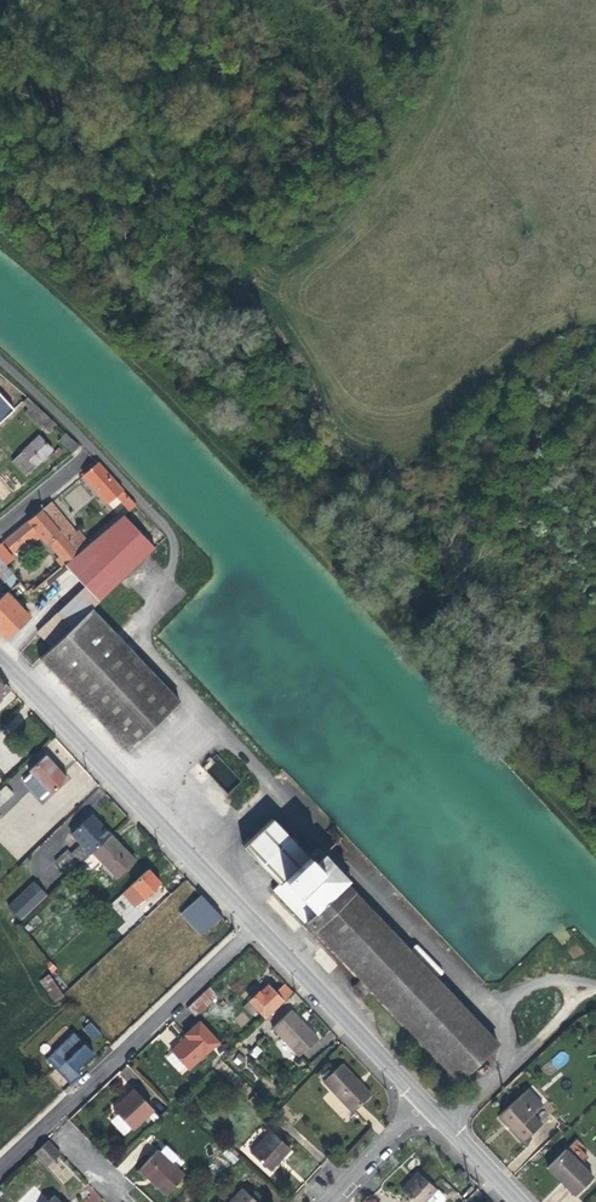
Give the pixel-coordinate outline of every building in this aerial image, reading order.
[(23,407),(18,411),(35,429),(40,424),(47,431),(53,423),(48,418),(47,419),(30,403),(30,402),(26,398),(19,403),(23,407)] [(62,432),(56,440),(68,453),(76,444),(62,432)] [(36,435),(10,461),(23,473),(48,448),(36,435)] [(94,464),(81,475),(105,502),(113,495),(126,510),(132,505),(94,464)] [(64,498),(75,512),(91,498),(79,485),(64,498)] [(48,506),(40,513),(73,554),(87,543),(70,522),(65,526),(48,506)] [(37,510),(1,541),(10,552),(25,539),(28,542),(36,536),(43,544),(44,543),(61,564),(73,554),(40,513),(37,510)] [(61,564),(59,565),(80,588),(94,604),(151,549),(119,516),(87,543),(73,554),(61,564)] [(9,558),(0,548),(0,565),(9,558)] [(80,588),(32,633),(47,650),(87,610),(94,604),(80,588)] [(0,595),(0,637),(2,639),(25,617),(3,594),(2,593),(0,595)] [(94,610),(41,660),(127,753),(181,703),(94,610)] [(215,755),(202,767),(228,795),(241,783),(215,755)] [(64,779),(42,756),(26,771),(31,777),(38,784),(48,794),(64,779)] [(31,777),(27,780),(34,787),(38,784),(31,777)] [(0,787),(0,803),(9,795),(1,786),(0,787)] [(78,845),(55,866),(64,876),(71,869),(107,835),(88,815),(68,834),(78,845)] [(459,1085),(502,1044),(324,858),(317,865),(274,820),(244,848),(279,884),(273,890),(459,1085)] [(107,835),(71,869),(80,879),(99,863),(113,878),(131,860),(107,835)] [(144,870),(128,886),(140,899),(157,884),(144,870)] [(33,882),(7,905),(19,919),(45,894),(33,882)] [(198,896),(178,914),(197,935),(217,916),(198,896)] [(47,978),(38,984),(51,1003),(61,997),(47,978)] [(259,991),(243,1007),(251,1015),(257,1009),(265,1018),(292,993),(283,985),(275,992),(268,985),(260,992),(259,991)] [(208,986),(186,1007),(195,1016),(217,995),(208,986)] [(291,1010),(272,1028),(298,1056),(317,1038),(291,1010)] [(186,1036),(171,1050),(189,1069),(219,1040),(199,1020),(184,1034),(186,1036)] [(91,1022),(83,1029),(93,1041),(102,1034),(91,1022)] [(56,1055),(48,1063),(67,1085),(76,1077),(72,1072),(91,1054),(81,1043),(62,1061),(56,1055)] [(341,1064),(323,1081),(352,1112),(370,1095),(341,1064)] [(528,1089),(498,1116),(521,1142),(541,1124),(532,1115),(543,1106),(528,1089)] [(133,1090),(113,1109),(132,1129),(153,1110),(133,1090)] [(330,1090),(322,1098),(343,1120),(351,1113),(330,1090)] [(271,1131),(250,1153),(269,1171),(289,1149),(271,1131)] [(59,1153),(47,1140),(33,1153),(46,1166),(59,1153)] [(230,1149),(224,1153),(231,1164),(237,1160),(230,1149)] [(564,1149),(547,1167),(574,1194),(591,1176),(564,1149)] [(157,1150),(139,1170),(165,1194),(183,1175),(157,1150)] [(401,1190),(415,1201),(426,1201),(437,1190),(418,1172),(401,1190)] [(229,1201),(256,1201),(241,1188),(229,1201)]
